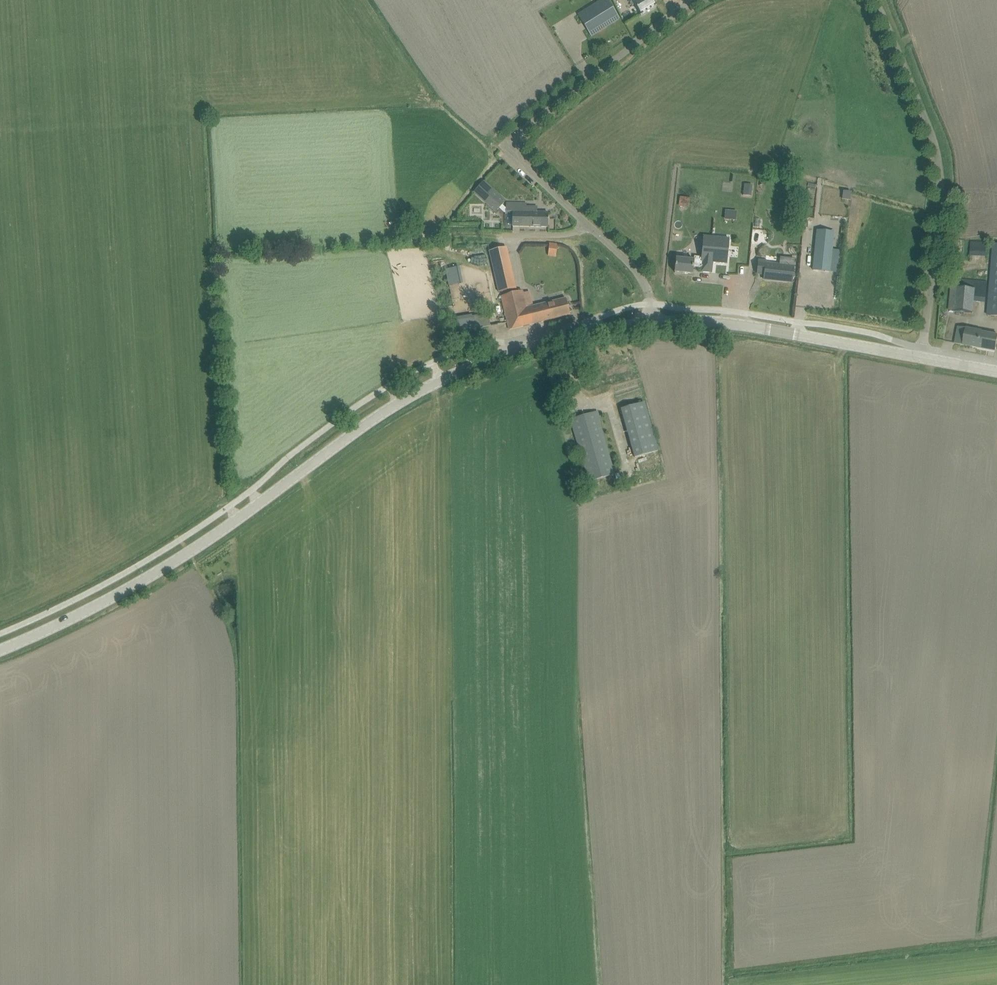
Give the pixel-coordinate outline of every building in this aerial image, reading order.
[(586,28),(591,36),(619,19),(608,0),(602,0),(578,15),(586,28)] [(632,6),(634,4),(641,15),(656,6),(652,0),(629,0),(632,6)] [(474,191),(484,201),(496,211),(505,201),(483,181),(474,191)] [(752,185),(744,185),(743,195),(751,195),(752,185)] [(690,198),(680,197),(679,207),(689,208),(690,198)] [(506,213),(506,214),(507,214),(507,224),(513,224),(513,226),(548,227),(548,220),(549,220),(549,219),(548,219),(548,212),(537,212),(537,207),(526,206),(526,203),(506,203),(506,213)] [(817,231),(813,269),(829,271),(833,232),(817,231)] [(701,261),(694,260),(686,259),(676,258),(675,273),(692,274),(693,267),(702,268),(701,272),(712,273),(713,262),(727,264),(729,239),(704,236),(702,256),(701,261)] [(970,242),(969,255),(986,256),(987,243),(970,242)] [(549,243),(548,255),(556,256),(557,244),(549,243)] [(996,243),(988,314),(996,315),(996,243)] [(491,253),(501,292),(517,288),(507,249),(491,253)] [(759,259),(758,264),(757,273),(764,274),(764,279),(792,282),(794,262),(790,262),(790,264),(766,262),(766,260),(759,259)] [(949,311),(972,313),(974,300),(985,302),(987,283),(952,279),(949,311)] [(517,298),(515,292),(501,296),(509,330),(570,315),(566,297),(527,307),(524,296),(517,298)] [(491,326),(489,316),(489,315),(472,317),(475,329),(491,326)] [(995,351),(996,343),(996,335),(981,332),(981,331),(958,327),(955,343),(995,351)] [(621,409),(624,418),(635,458),(658,451),(644,402),(621,409)] [(571,419),(573,428),(588,482),(614,475),(596,412),(571,419)]
